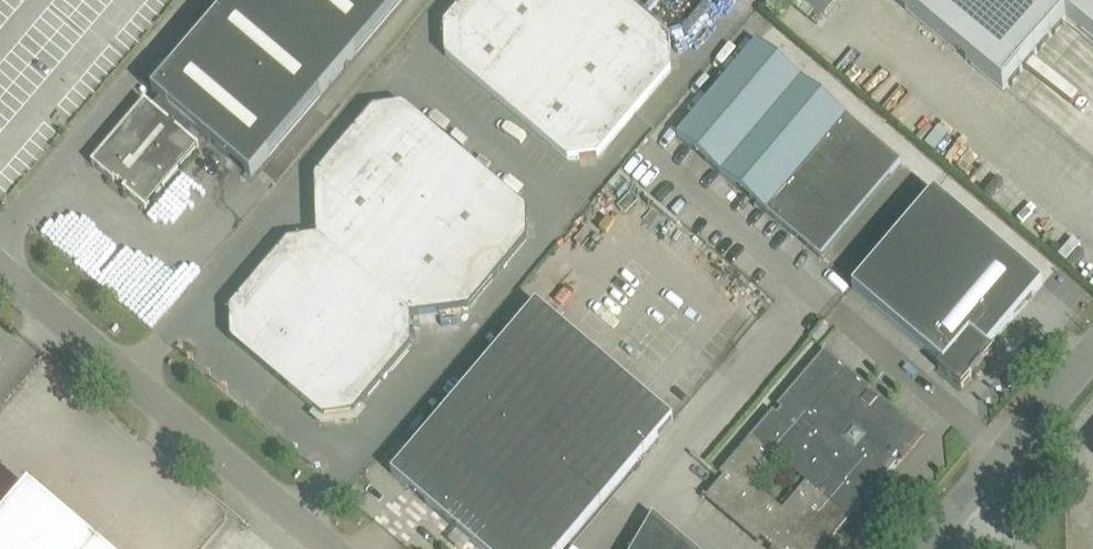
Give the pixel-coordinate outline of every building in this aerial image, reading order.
[(236,164),(250,175),(398,0),(231,0),(106,147),(91,164),(146,209),(199,147),(187,137),(194,129),(236,164)] [(623,0),(467,0),(445,26),(446,56),(568,159),(600,156),(671,70),(670,40),(623,0)] [(1002,92),(1065,18),(1092,42),(1092,0),(894,0),(1002,92)] [(901,163),(884,149),(758,42),(677,137),(820,258),(889,176),(890,177),(901,163)] [(526,209),(445,140),(404,105),(374,109),(316,178),(317,237),(288,241),(230,309),(231,340),(323,418),(354,414),(412,345),(410,315),(469,308),(527,239),(526,209)] [(612,207),(632,183),(620,173),(600,197),(612,207)] [(1043,285),(935,192),(853,288),(942,365),(939,369),(962,389),(972,376),(973,377),(983,365),(983,364),(985,362),(993,352),(989,348),(1043,285)] [(641,230),(660,207),(648,197),(629,220),(641,230)] [(406,457),(392,474),(480,548),(563,548),(673,419),(745,334),(608,218),(406,457)] [(777,415),(773,412),(720,474),(724,478),(706,499),(757,543),(760,539),(773,548),(818,548),(894,460),(898,456),(902,459),(923,434),(906,420),(903,424),(886,409),(822,355),(778,407),(781,410),(777,415)] [(24,484),(0,512),(0,548),(100,548),(24,484)] [(653,515),(634,548),(693,548),(653,515)]
